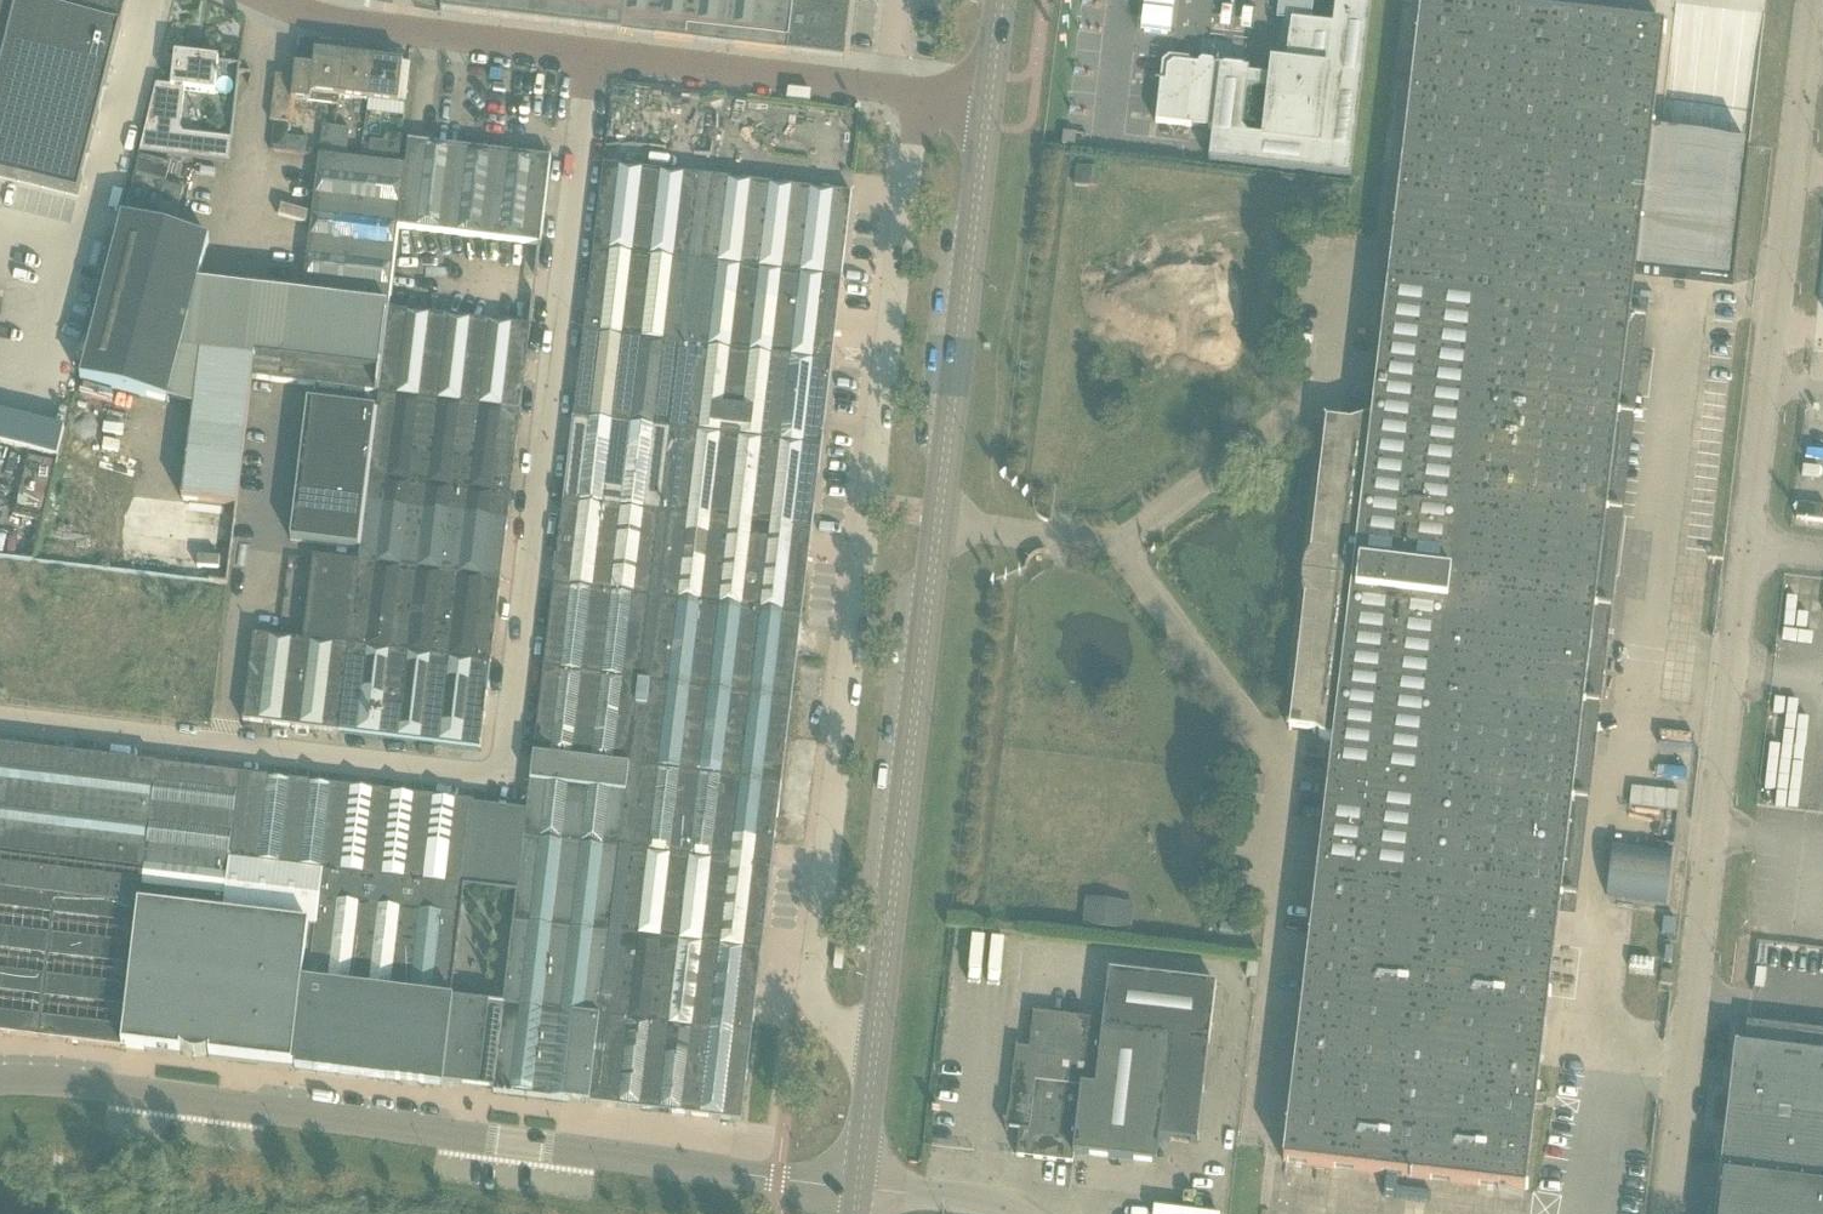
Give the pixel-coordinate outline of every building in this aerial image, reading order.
[(0,72),(0,179),(78,198),(128,0),(33,0),(32,6),(17,2),(0,72)] [(17,2),(18,0),(0,0),(0,72),(17,2)] [(441,12),(844,60),(845,58),(846,50),(845,50),(851,0),(443,0),(441,12)] [(1168,35),(1173,0),(1141,0),(1137,31),(1168,35)] [(1372,0),(1336,0),(1332,29),(1291,24),(1286,69),(1273,67),(1271,80),(1248,78),(1249,72),(1220,69),(1213,131),(1212,131),(1208,164),(1352,180),(1372,0)] [(1332,746),(1283,1164),(1523,1192),(1634,275),(1731,286),(1748,143),(1651,132),(1664,30),(1422,1),(1372,419),(1350,426),(1326,423),(1289,731),(1313,734),(1332,746)] [(339,107),(340,98),(345,57),(315,53),(313,69),(295,67),(294,78),(291,102),(296,102),(303,103),(309,104),(339,107)] [(180,131),(184,94),(215,97),(217,72),(218,70),(219,61),(175,56),(171,90),(157,89),(141,153),(229,163),(231,141),(183,135),(180,131)] [(369,102),(373,60),(345,57),(340,98),(369,102)] [(369,102),(398,105),(403,64),(373,60),(369,102)] [(1213,131),(1220,69),(1216,68),(1216,69),(1174,65),(1167,70),(1165,85),(1160,84),(1155,124),(1212,131),(1213,131)] [(285,155),(291,102),(294,78),(276,76),(270,126),(275,126),(271,153),(285,155)] [(333,158),(336,128),(324,127),(321,156),(333,158)] [(350,130),(336,128),(333,158),(347,159),(350,130)] [(1074,147),(1076,135),(1063,133),(1062,146),(1074,147)] [(371,141),(370,155),(399,158),(401,144),(371,141)] [(551,159),(550,159),(409,143),(406,166),(347,159),(333,158),(321,156),(321,159),(318,158),(303,299),(337,303),(389,310),(399,230),(517,243),(541,246),(551,159)] [(184,191),(166,187),(171,165),(140,157),(134,181),(125,216),(174,229),(184,191)] [(695,264),(705,178),(603,166),(593,252),(695,264)] [(842,282),(852,195),(705,178),(695,264),(700,265),(842,282)] [(122,220),(80,382),(168,405),(198,288),(209,243),(122,220)] [(690,346),(700,265),(695,264),(593,252),(584,333),(690,346)] [(832,363),(842,282),(700,265),(690,346),(832,363)] [(378,395),(389,310),(303,299),(198,288),(168,405),(192,411),(182,502),(236,508),(252,380),(378,395)] [(491,665),(520,413),(531,328),(506,325),(389,310),(378,397),(376,411),(374,435),(371,457),(368,480),(365,503),(362,526),(359,551),(358,564),(312,559),(302,642),(348,647),(491,665)] [(679,432),(690,346),(584,333),(573,419),(679,432)] [(822,449),(832,363),(690,346),(679,432),(822,449)] [(844,360),(845,348),(836,347),(835,359),(844,360)] [(374,435),(376,411),(308,403),(305,426),(374,435)] [(670,513),(679,432),(573,419),(564,500),(670,513)] [(371,457),(374,435),(305,426),(302,449),(371,457)] [(812,531),(822,449),(679,432),(670,513),(812,531)] [(368,480),(371,457),(302,449),(299,472),(368,480)] [(365,503),(368,480),(299,472),(297,495),(365,503)] [(362,526),(365,503),(297,495),(294,518),(362,526)] [(660,601),(670,513),(564,500),(553,587),(655,599),(654,600),(660,601)] [(801,617),(809,553),(812,531),(670,513),(660,601),(801,617)] [(359,551),(362,526),(294,518),(291,543),(359,551)] [(725,837),(775,843),(801,617),(660,601),(654,600),(655,599),(553,587),(533,754),(629,766),(619,850),(722,862),(725,837)] [(338,734),(348,647),(302,642),(253,635),(243,722),(338,734)] [(480,751),(491,665),(348,647),(338,734),(480,751)] [(440,1087),(441,1085),(459,1087),(494,1091),(493,1093),(593,1105),(604,1018),(614,936),(609,935),(619,850),(629,766),(533,754),(527,813),(474,806),(474,804),(328,786),(154,766),(121,1049),(121,1050),(180,1056),(181,1051),(183,1053),(186,1055),(188,1056),(191,1057),(194,1058),(198,1058),(201,1058),(204,1057),(207,1056),(209,1055),(209,1059),(292,1069),(293,1066),(295,1066),(298,1067),(298,1070),(440,1087)] [(762,951),(775,844),(775,843),(725,837),(722,862),(619,850),(609,935),(614,936),(614,933),(762,951)] [(1664,903),(1672,855),(1612,845),(1604,894),(1664,903)] [(1083,899),(1082,928),(1131,930),(1133,902),(1083,899)] [(752,1036),(759,975),(762,951),(614,933),(614,936),(604,1018),(752,1036)] [(835,952),(833,969),(842,970),(844,953),(835,952)] [(1673,986),(1674,974),(1662,972),(1660,985),(1673,986)] [(1016,1047),(1009,1113),(1017,1114),(1015,1130),(1020,1131),(1017,1157),(1017,1158),(1071,1164),(1072,1155),(1154,1164),(1157,1140),(1196,1145),(1214,986),(1108,974),(1103,1022),(1033,1014),(1029,1051),(1017,1049),(1018,1047),(1016,1047)] [(741,1123),(750,1049),(752,1036),(604,1018),(593,1105),(741,1123)] [(1746,1025),(1743,1049),(1734,1047),(1714,1213),(1822,1213),(1822,1034),(1746,1025)] [(1653,1027),(1642,1026),(1641,1041),(1651,1042),(1653,1027)]
